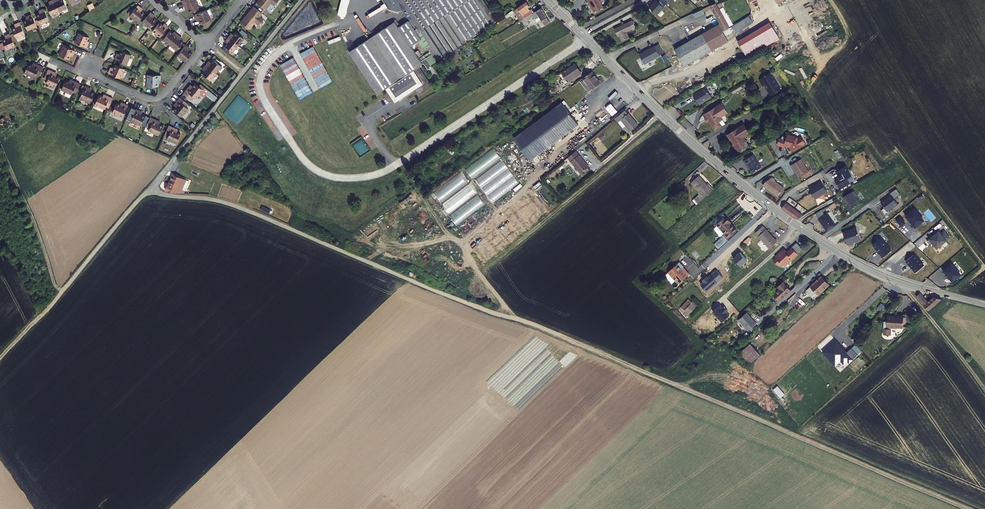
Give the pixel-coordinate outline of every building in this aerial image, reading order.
[(52,0),(49,0),(48,1),(48,2),(47,3),(47,4),(44,5),(49,15),(57,11),(52,0)] [(57,11),(65,7),(61,0),(52,0),(57,11)] [(182,4),(184,7),(185,7),(185,8),(186,8),(188,11),(198,6),(195,0),(190,0),(182,4)] [(338,15),(346,17),(350,0),(341,0),(338,15)] [(393,8),(400,10),(402,10),(408,20),(409,22),(417,33),(420,38),(422,41),(428,51),(434,60),(495,20),(482,0),(387,0),(393,8)] [(599,0),(589,0),(595,11),(603,6),(599,0)] [(647,5),(655,12),(661,4),(657,0),(652,0),(650,1),(647,5)] [(530,8),(526,1),(514,8),(520,19),(534,10),(532,7),(530,8)] [(136,4),(127,14),(136,21),(142,12),(139,10),(140,9),(138,7),(139,6),(136,4)] [(259,11),(251,4),(244,12),(245,13),(244,15),(243,14),(238,19),(247,26),(253,19),(256,22),(261,16),(257,14),(259,11)] [(717,4),(701,11),(703,15),(712,10),(720,26),(726,37),(731,34),(725,21),(727,20),(728,18),(726,13),(722,15),(717,4)] [(33,14),(38,23),(47,19),(41,7),(37,9),(38,10),(36,11),(37,12),(33,14)] [(199,22),(209,18),(204,8),(192,14),(194,17),(195,17),(196,19),(197,19),(199,22)] [(544,18),(539,9),(528,15),(529,17),(534,15),(538,22),(544,18)] [(152,13),(148,11),(140,21),(148,27),(155,19),(151,16),(152,15),(151,14),(152,13)] [(35,26),(29,14),(26,16),(26,17),(24,18),(24,19),(21,20),(25,30),(35,26)] [(749,15),(731,25),(735,33),(754,23),(749,15)] [(626,34),(639,28),(635,20),(614,31),(618,38),(620,37),(622,43),(629,39),(626,34)] [(736,39),(746,56),(778,36),(769,20),(736,39)] [(158,36),(167,25),(163,23),(163,24),(161,23),(161,24),(157,21),(151,29),(158,36)] [(23,34),(17,22),(14,24),(14,25),(13,26),(13,27),(9,28),(14,38),(23,34)] [(409,22),(400,27),(401,28),(410,41),(413,46),(422,41),(420,38),(417,33),(409,22)] [(398,23),(352,55),(379,96),(388,90),(420,69),(425,65),(421,59),(413,46),(410,41),(401,28),(400,27),(398,23)] [(726,37),(720,26),(673,50),(681,67),(728,43),(726,37)] [(168,43),(176,33),(173,31),(173,32),(171,31),(171,32),(168,30),(161,38),(168,43)] [(226,35),(237,44),(242,37),(234,30),(232,33),(231,32),(230,33),(229,33),(226,35)] [(76,32),(72,42),(84,47),(85,43),(84,43),(85,40),(84,40),(86,36),(76,32)] [(8,33),(4,35),(4,36),(3,37),(3,38),(0,39),(0,41),(4,49),(13,45),(8,33)] [(176,33),(168,43),(175,49),(182,41),(179,38),(180,38),(179,37),(179,36),(176,33)] [(237,44),(226,35),(224,38),(225,39),(224,41),(225,41),(223,44),(231,51),(237,44)] [(186,41),(178,52),(185,58),(192,49),(189,47),(190,46),(189,45),(189,44),(186,41)] [(659,44),(639,54),(644,64),(665,54),(659,44)] [(61,45),(57,55),(66,59),(68,56),(69,56),(70,54),(71,54),(73,50),(61,45)] [(124,63),(128,53),(118,49),(117,53),(116,52),(115,55),(114,54),(112,58),(124,63)] [(317,49),(302,55),(317,88),(331,82),(317,49)] [(204,63),(214,71),(219,65),(211,58),(209,61),(208,60),(207,61),(206,60),(204,63)] [(295,60),(282,67),(295,92),(299,89),(297,86),(302,84),(300,80),(304,78),(295,60)] [(30,65),(26,63),(22,73),(32,78),(34,75),(37,76),(41,67),(34,64),(33,66),(30,65)] [(118,77),(122,68),(112,63),(110,67),(109,67),(108,69),(107,68),(106,72),(118,77)] [(214,71),(204,63),(201,66),(202,67),(201,68),(202,69),(200,72),(208,78),(214,71)] [(568,81),(577,76),(572,67),(558,76),(565,86),(570,83),(568,81)] [(53,72),(46,69),(42,78),(45,80),(44,83),(54,87),(58,77),(55,75),(55,74),(53,73),(53,72)] [(597,76),(594,71),(584,78),(593,90),(601,83),(596,77),(597,76)] [(415,72),(387,91),(396,104),(424,85),(415,72)] [(160,78),(160,74),(147,74),(147,86),(158,86),(158,82),(158,78),(160,78)] [(771,78),(768,74),(758,80),(761,86),(764,86),(766,88),(765,88),(769,95),(779,89),(772,78),(771,78)] [(68,81),(64,80),(60,90),(64,92),(63,95),(67,97),(69,97),(70,94),(72,91),(75,93),(79,83),(72,80),(71,83),(68,81)] [(188,87),(183,93),(191,99),(193,96),(196,98),(203,89),(194,82),(192,85),(190,88),(188,87)] [(88,87),(84,85),(78,98),(89,102),(93,92),(90,91),(87,89),(88,87)] [(709,95),(703,85),(699,88),(690,93),(693,98),(694,98),(697,103),(709,95)] [(616,91),(612,95),(618,101),(622,97),(616,91)] [(108,107),(112,98),(105,95),(104,96),(102,95),(101,96),(98,94),(93,104),(103,108),(104,105),(108,107)] [(188,103),(180,97),(175,103),(176,104),(175,106),(176,106),(173,109),(182,116),(188,108),(186,106),(188,103)] [(122,116),(127,104),(123,103),(122,105),(119,103),(116,102),(111,112),(122,116)] [(579,124),(562,102),(513,138),(530,161),(579,124)] [(719,116),(725,112),(719,103),(702,114),(704,117),(702,118),(705,122),(707,121),(713,130),(724,123),(719,116)] [(139,109),(135,108),(130,120),(140,124),(145,114),(141,113),(138,112),(139,109)] [(626,113),(623,110),(614,118),(617,121),(619,119),(630,131),(637,125),(627,112),(626,113)] [(9,116),(0,123),(0,128),(11,120),(9,116)] [(156,121),(149,118),(145,127),(148,128),(147,131),(157,136),(162,126),(158,124),(155,123),(156,121)] [(744,133),(750,130),(745,121),(730,131),(735,139),(733,141),(739,151),(747,146),(744,142),(747,140),(744,133)] [(175,129),(168,126),(164,135),(167,137),(166,140),(176,144),(180,134),(177,132),(177,131),(175,130),(175,129)] [(780,137),(777,146),(800,152),(802,144),(805,145),(806,139),(788,134),(786,138),(780,137)] [(97,143),(85,142),(82,147),(91,154),(100,151),(97,143)] [(465,169),(472,179),(500,158),(493,148),(465,169)] [(589,166),(575,150),(567,157),(581,173),(589,166)] [(752,154),(742,160),(746,166),(746,165),(751,172),(760,167),(752,154)] [(802,158),(791,165),(794,170),(795,169),(800,177),(809,171),(802,158)] [(839,176),(835,178),(840,186),(844,184),(850,181),(847,176),(851,174),(845,164),(837,169),(840,173),(841,175),(839,176)] [(431,193),(437,202),(468,182),(461,173),(431,193)] [(706,194),(713,188),(700,174),(693,180),(706,194)] [(775,194),(779,196),(785,188),(776,181),(777,180),(773,177),(767,181),(764,185),(773,192),(774,192),(776,193),(775,194)] [(176,190),(179,184),(169,180),(166,186),(176,190)] [(828,191),(822,181),(816,185),(815,185),(810,188),(816,199),(823,195),(822,195),(828,191)] [(441,203),(447,213),(477,194),(471,184),(441,203)] [(855,195),(852,190),(842,195),(844,199),(845,199),(849,207),(858,202),(854,195),(855,195)] [(456,225),(485,205),(478,195),(449,215),(456,225)] [(887,198),(880,203),(887,213),(898,205),(891,195),(886,198),(887,198)] [(796,209),(788,202),(783,209),(794,218),(803,212),(798,207),(796,209)] [(913,209),(904,217),(903,218),(908,223),(909,223),(913,227),(922,220),(913,209)] [(824,227),(827,232),(835,226),(826,213),(818,219),(823,226),(824,227)] [(724,234),(722,236),(726,240),(736,231),(729,223),(730,222),(725,216),(715,224),(724,234)] [(768,249),(776,242),(762,226),(754,233),(768,249)] [(856,227),(842,232),(847,244),(851,243),(851,242),(855,241),(860,240),(856,227)] [(936,230),(922,242),(925,245),(928,243),(932,248),(939,242),(942,246),(947,242),(943,238),(947,235),(942,230),(939,232),(936,230)] [(870,244),(876,251),(875,252),(880,257),(889,250),(878,237),(870,244)] [(795,246),(791,249),(797,256),(801,252),(795,246)] [(787,254),(784,250),(775,258),(777,260),(774,263),(778,268),(782,265),(784,268),(797,256),(791,249),(787,254)] [(667,269),(678,280),(689,271),(686,267),(684,268),(681,265),(683,263),(679,259),(667,269)] [(948,264),(939,271),(945,277),(946,277),(949,281),(957,274),(948,264)] [(830,283),(822,274),(806,288),(815,297),(830,283)] [(780,300),(791,290),(783,281),(778,286),(780,288),(774,293),(780,300)] [(923,301),(917,294),(912,297),(926,311),(940,298),(930,295),(923,301)] [(688,296),(679,305),(683,308),(682,309),(686,313),(696,303),(692,299),(688,296)] [(757,322),(747,311),(739,318),(748,329),(757,322)] [(903,316),(886,315),(886,321),(883,321),(883,334),(886,334),(886,336),(888,336),(888,334),(890,334),(891,328),(896,328),(896,333),(897,334),(899,333),(901,332),(901,331),(902,330),(902,328),(902,324),(903,317),(903,316)] [(750,362),(758,355),(748,346),(741,353),(750,362)] [(780,399),(785,395),(778,386),(773,390),(780,399)]
